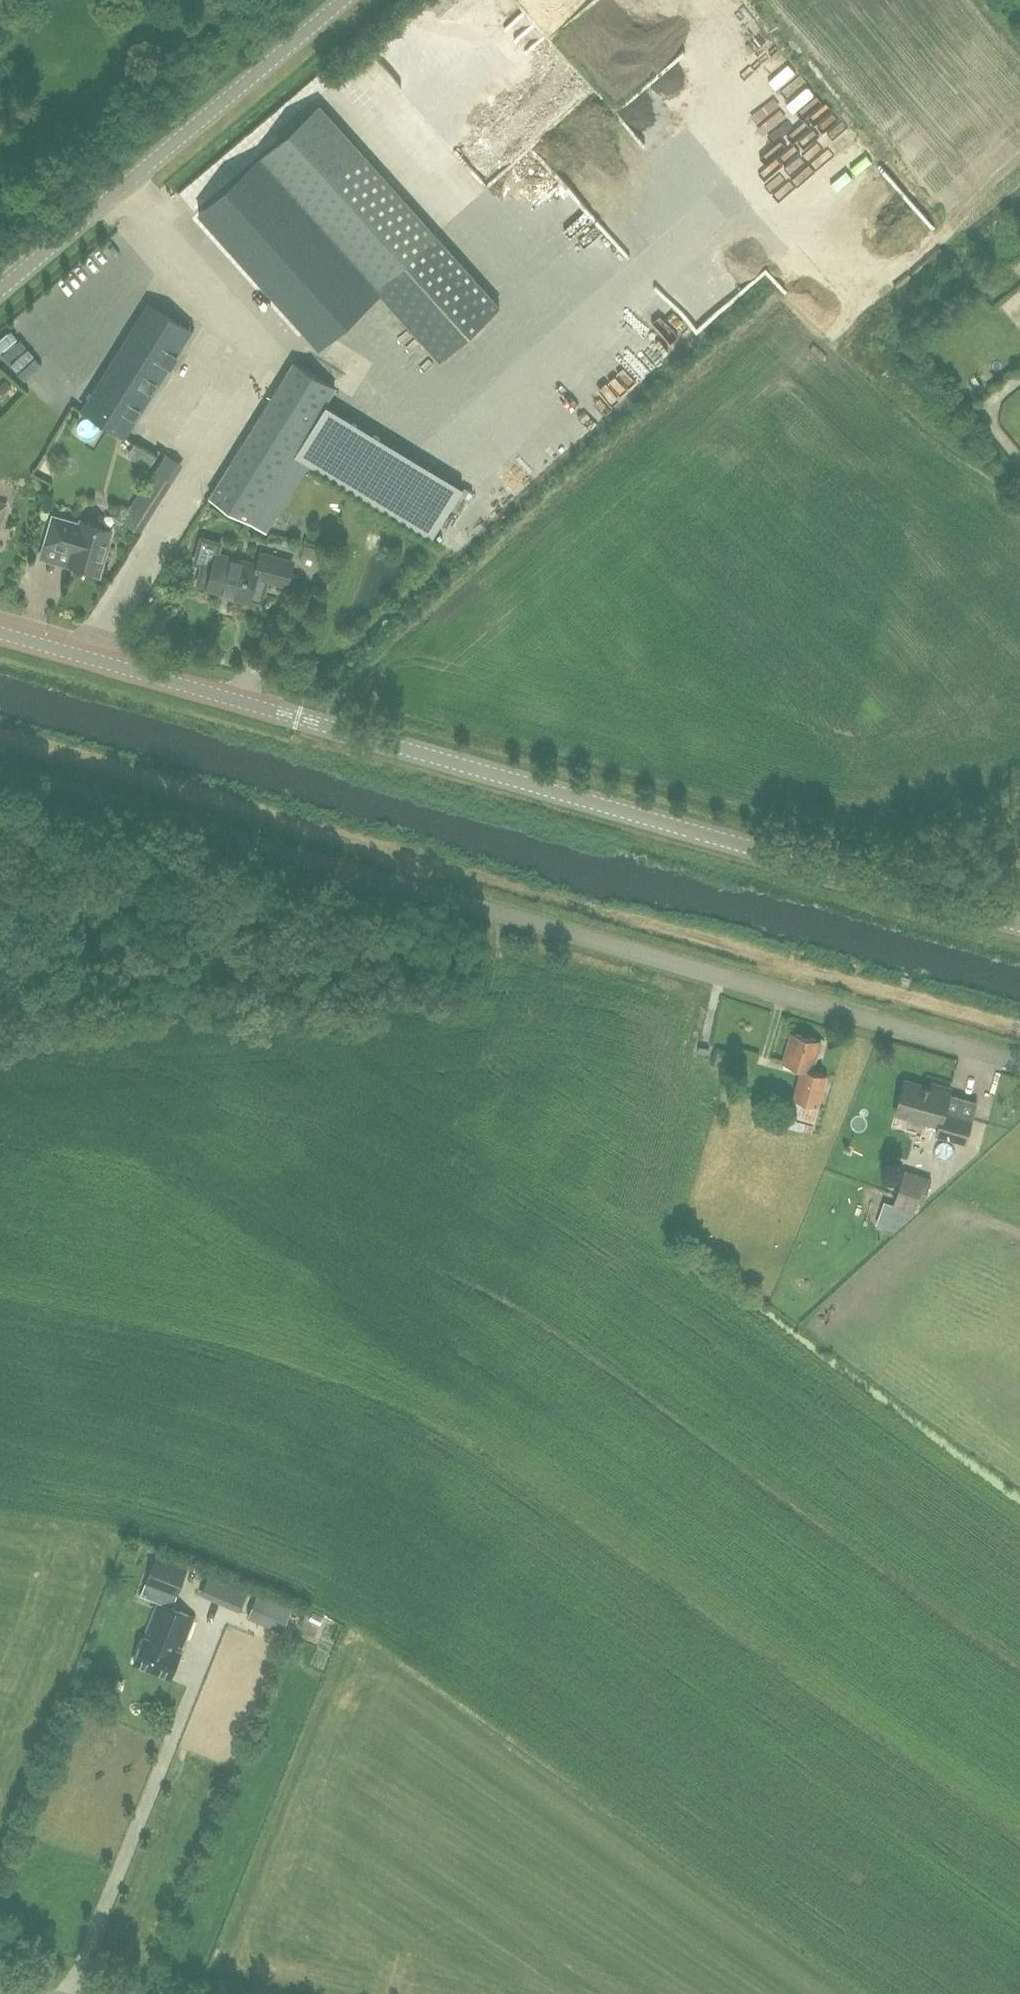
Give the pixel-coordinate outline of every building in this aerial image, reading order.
[(489,107),(491,110),(468,122),(461,108),(450,118),(453,124),(442,135),(490,186),(495,184),(516,164),(525,174),(513,152),(554,115),(563,110),(521,65),(496,78),(487,87),(490,92),(477,99),(483,110),(489,107)] [(318,104),(258,158),(374,287),(380,293),(438,358),(499,305),(318,104)] [(258,158),(198,211),(319,347),(380,293),(374,287),(258,158)] [(558,210),(558,211),(532,233),(556,263),(603,224),(578,194),(558,210)] [(368,315),(375,326),(395,313),(387,302),(368,315)] [(190,328),(150,303),(83,410),(124,435),(190,328)] [(267,532),(310,463),(295,454),(337,387),(294,360),(209,496),(267,532)] [(0,384),(0,393),(2,395),(12,387),(6,379),(0,384)] [(101,442),(100,423),(85,423),(85,443),(101,442)] [(318,456),(351,480),(370,455),(338,430),(318,456)] [(376,465),(363,485),(391,503),(404,483),(376,465)] [(172,482),(155,470),(123,521),(140,532),(172,482)] [(86,571),(99,575),(112,529),(81,520),(80,523),(53,515),(46,542),(73,550),(69,563),(86,568),(86,571)] [(286,585),(293,562),(260,553),(257,564),(225,556),(228,545),(202,538),(195,562),(203,565),(198,583),(208,585),(207,587),(232,593),(231,596),(249,601),(255,576),(286,585)] [(319,587),(329,561),(308,553),(298,579),(319,587)] [(37,571),(33,589),(43,591),(47,573),(37,571)] [(821,1040),(791,1031),(782,1062),(802,1068),(793,1099),(818,1106),(827,1074),(812,1070),(821,1040)] [(975,1120),(943,1111),(950,1089),(932,1084),(931,1088),(904,1081),(895,1112),(942,1126),(939,1135),(968,1143),(975,1120)] [(948,1104),(973,1110),(977,1094),(951,1088),(948,1104)] [(813,1125),(787,1117),(785,1125),(811,1132),(813,1125)] [(926,1190),(901,1182),(893,1206),(913,1213),(917,1202),(922,1204),(926,1190)] [(186,1569),(157,1557),(149,1575),(179,1587),(186,1569)] [(286,1623),(292,1609),(257,1595),(248,1617),(259,1621),(263,1613),(286,1623)] [(144,1636),(134,1662),(170,1677),(181,1650),(180,1650),(194,1616),(159,1601),(145,1636),(144,1636)]
